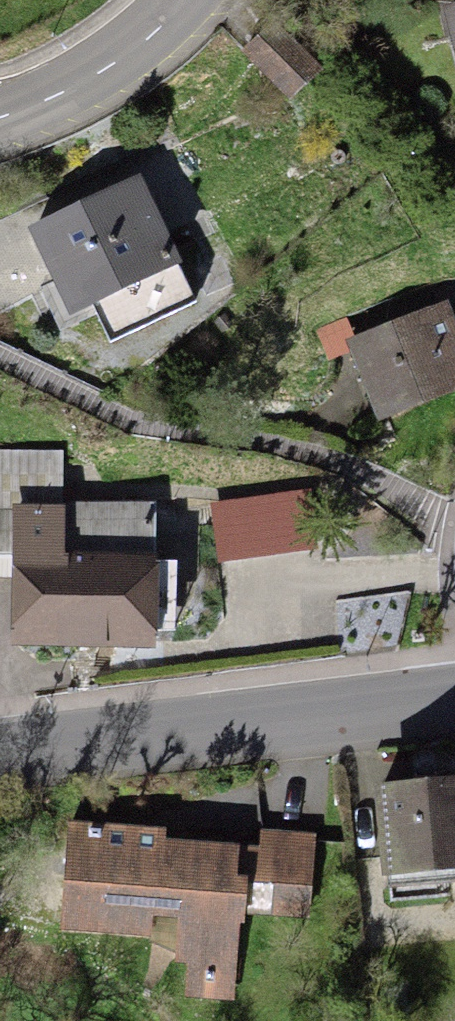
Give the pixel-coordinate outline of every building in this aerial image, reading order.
[(444,7),(454,54),(454,5),(444,7)] [(244,52),(290,98),(320,69),(274,23),(244,52)] [(143,174),(29,227),(71,316),(94,305),(108,335),(193,295),(179,266),(184,263),(143,174)] [(347,340),(378,421),(454,392),(454,320),(448,302),(347,340)] [(348,317),(318,329),(330,358),(360,346),(348,317)] [(12,647),(155,648),(156,503),(63,502),(64,452),(0,451),(0,577),(12,577),(12,647)] [(381,880),(454,875),(454,780),(375,784),(381,880)] [(169,830),(68,823),(61,932),(150,937),(151,918),(179,920),(176,963),(188,964),(186,999),(234,1002),(239,924),(247,924),(250,882),(313,886),(317,835),(261,832),(260,848),(168,842),(169,830)]
